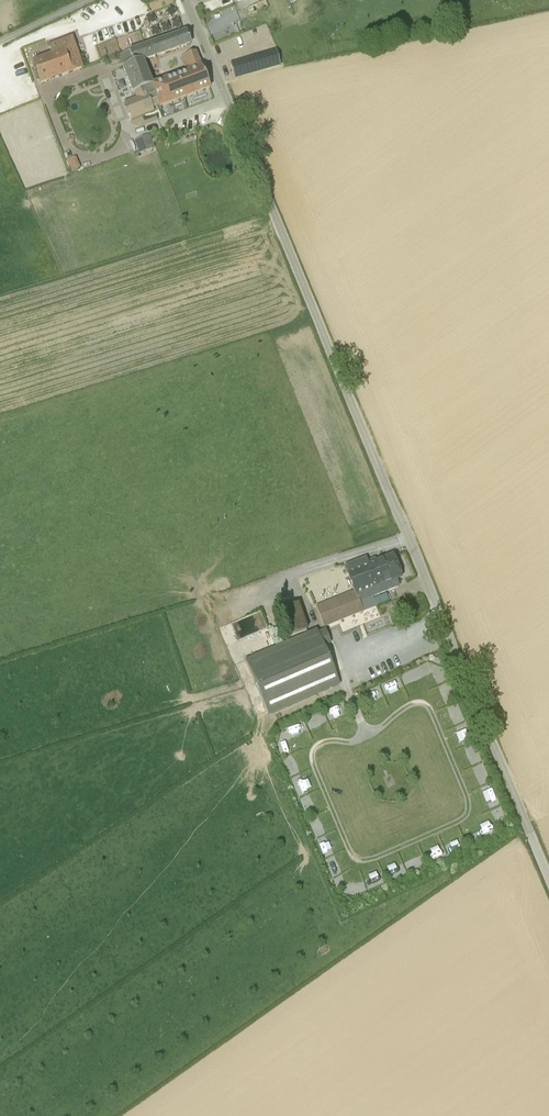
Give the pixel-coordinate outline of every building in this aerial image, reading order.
[(142,62),(191,44),(186,32),(121,55),(125,67),(123,68),(133,93),(134,93),(142,113),(160,106),(160,107),(210,89),(195,53),(186,57),(192,71),(152,86),(142,62)] [(40,84),(82,68),(71,39),(49,47),(52,55),(32,62),(40,84)] [(231,65),(235,78),(280,65),(276,52),(231,65)] [(150,134),(134,140),(138,153),(155,148),(150,134)] [(68,160),(72,172),(82,169),(78,157),(68,160)] [(343,565),(353,592),(355,592),(359,601),(405,584),(394,553),(369,563),(367,556),(343,565)] [(325,626),(363,611),(359,601),(355,592),(353,592),(317,607),(325,626)] [(289,636),(307,631),(297,605),(279,611),(289,636)] [(263,610),(232,622),(237,636),(253,630),(252,628),(267,622),(263,610)] [(256,654),(279,643),(271,626),(248,637),(256,654)] [(318,633),(316,629),(245,660),(269,716),(340,685),(324,648),(331,644),(325,630),(318,633)] [(379,690),(373,692),(377,704),(383,702),(379,690)] [(450,711),(451,719),(460,717),(459,709),(450,711)] [(313,728),(322,724),(318,716),(309,720),(313,728)] [(465,728),(456,731),(459,739),(468,736),(465,728)] [(294,740),(297,732),(289,729),(286,738),(294,740)] [(288,765),(291,774),(301,769),(298,761),(288,765)] [(478,784),(488,779),(482,765),(472,770),(478,784)] [(299,794),(310,790),(305,779),(295,784),(299,794)] [(324,821),(313,824),(316,835),(327,831),(324,821)] [(459,839),(453,842),(456,849),(462,847),(459,839)] [(326,855),(336,851),(331,840),(321,844),(326,855)] [(431,859),(443,855),(439,843),(428,847),(431,859)] [(333,874),(344,871),(342,861),(331,863),(333,874)] [(396,876),(404,873),(400,864),(392,868),(396,876)] [(346,885),(357,888),(359,877),(349,874),(346,885)]
